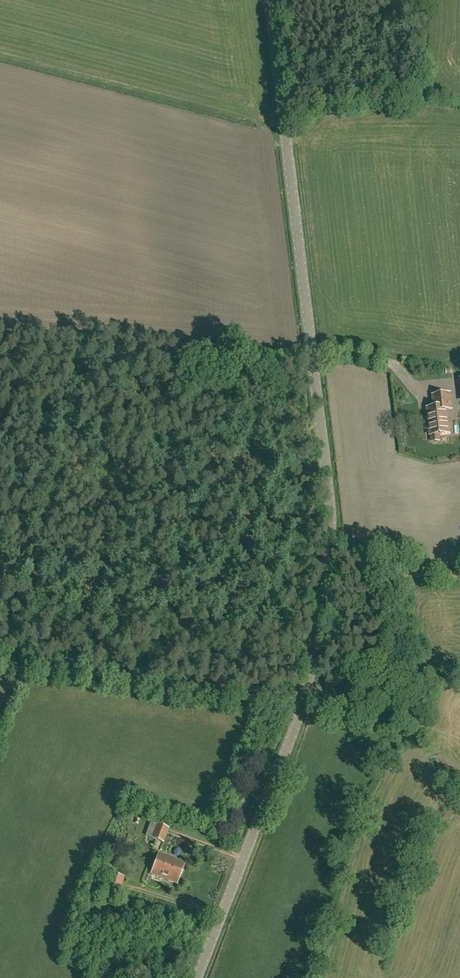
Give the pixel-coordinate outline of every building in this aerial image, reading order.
[(440,441),(439,434),(449,433),(446,409),(451,409),(450,394),(433,395),(434,407),(427,408),(430,435),(431,435),(431,442),(440,441)] [(164,842),(169,828),(157,823),(151,837),(164,842)] [(185,863),(159,853),(151,873),(177,883),(185,863)] [(105,877),(109,879),(105,890),(118,895),(125,877),(111,872),(112,870),(108,868),(105,877)]
